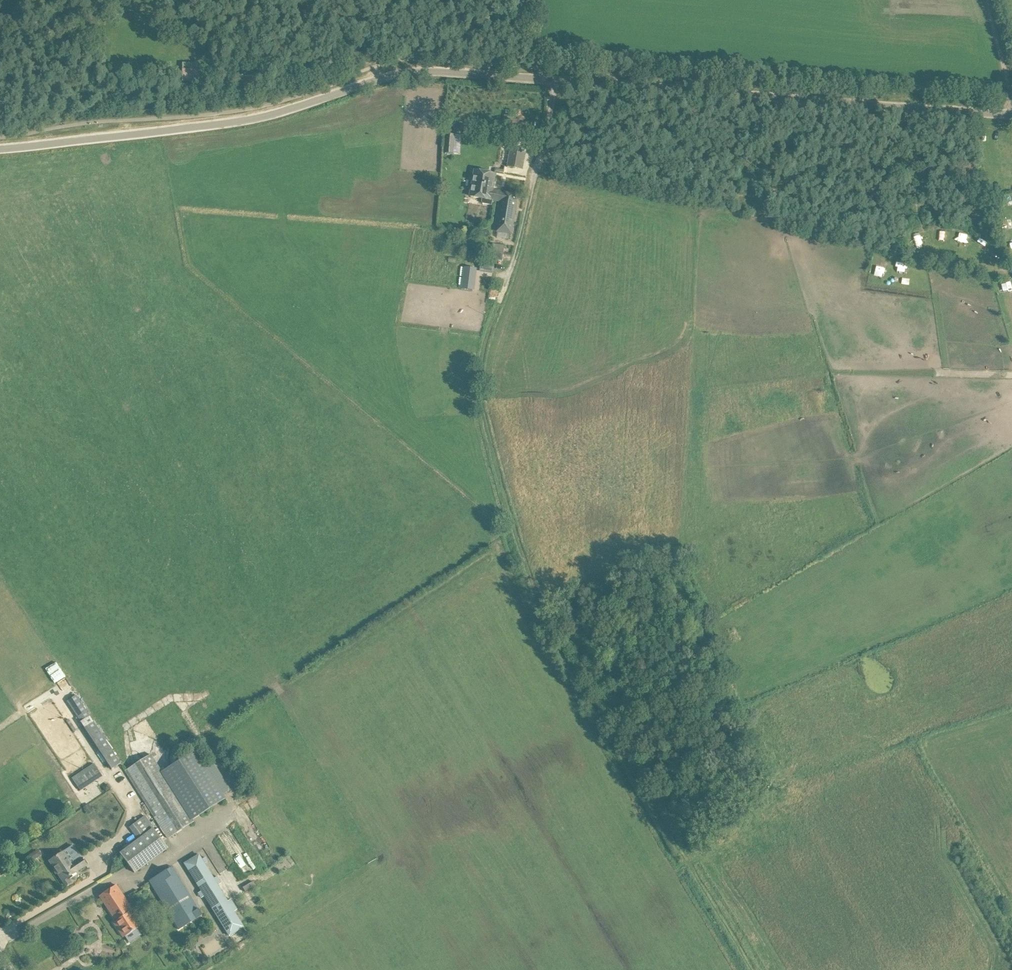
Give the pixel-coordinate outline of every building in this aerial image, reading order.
[(199,83),(198,61),(182,62),(182,83),(199,83)] [(445,144),(455,144),(456,135),(446,134),(445,144)] [(511,152),(508,167),(522,169),(525,155),(526,149),(512,147),(511,152)] [(493,200),(496,201),(496,200),(498,191),(492,190),(495,174),(476,170),(471,197),(482,199),(482,201),(483,203),(492,205),(493,200)] [(496,200),(496,201),(500,202),(495,231),(510,233),(511,224),(513,224),(518,194),(498,191),(496,200)] [(1002,231),(1011,229),(1011,219),(999,222),(1002,231)] [(948,238),(949,229),(938,229),(938,238),(948,238)] [(492,259),(503,261),(504,253),(493,251),(492,259)] [(435,256),(434,263),(446,264),(447,258),(435,256)] [(480,272),(494,274),(495,261),(482,259),(480,272)] [(876,262),(873,272),(881,274),(884,265),(876,262)] [(1010,293),(1010,282),(1001,283),(1001,293),(1010,293)] [(58,682),(67,677),(58,661),(49,666),(58,682)] [(76,695),(67,701),(80,722),(112,769),(120,763),(89,716),(86,710),(76,695)] [(192,820),(226,798),(195,750),(162,771),(150,754),(125,770),(168,838),(193,822),(192,820)] [(73,777),(80,788),(103,774),(96,762),(73,777)] [(129,827),(137,838),(154,825),(145,815),(129,827)] [(119,853),(135,873),(168,848),(153,828),(119,853)] [(63,852),(50,861),(66,886),(71,882),(68,877),(76,872),(76,871),(85,865),(81,858),(72,845),(63,852)] [(40,847),(31,854),(34,860),(44,853),(40,847)] [(263,856),(268,864),(272,862),(265,849),(259,852),(262,856),(263,856)] [(198,854),(183,863),(227,933),(229,936),(244,927),(242,924),(241,923),(233,911),(238,909),(231,899),(227,901),(217,885),(221,882),(217,876),(213,879),(203,864),(208,861),(205,856),(201,859),(198,854)] [(164,871),(148,881),(152,887),(154,885),(173,916),(171,917),(178,929),(201,915),(194,903),(187,907),(164,871)] [(247,892),(258,886),(255,881),(244,887),(247,892)] [(99,896),(116,921),(113,922),(123,937),(140,926),(130,912),(133,910),(116,885),(99,896)]
